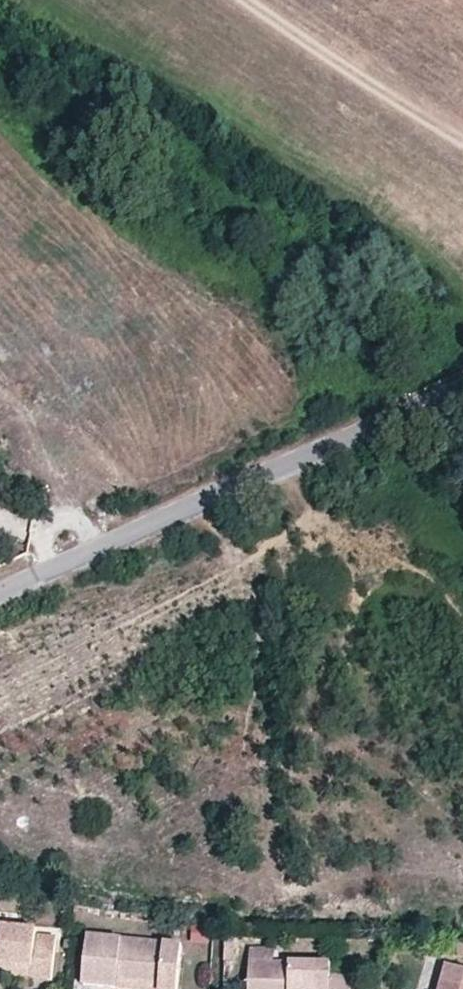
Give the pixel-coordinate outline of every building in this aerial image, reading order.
[(31,979),(50,982),(55,939),(36,936),(36,931),(0,926),(0,965),(31,969),(31,979)] [(157,984),(156,988),(166,988),(168,969),(158,968),(161,944),(84,936),(79,984),(114,988),(115,980),(157,984)] [(166,988),(175,988),(179,946),(161,944),(158,968),(168,969),(166,988)] [(248,948),(248,964),(273,965),(273,947),(248,948)] [(351,977),(330,977),(330,964),(273,965),(248,964),(249,988),(351,988),(351,977)] [(31,979),(31,969),(0,965),(0,972),(12,974),(12,977),(31,979)] [(448,970),(443,988),(462,988),(462,974),(448,970)] [(157,984),(115,980),(114,988),(124,988),(156,988),(157,984)]
